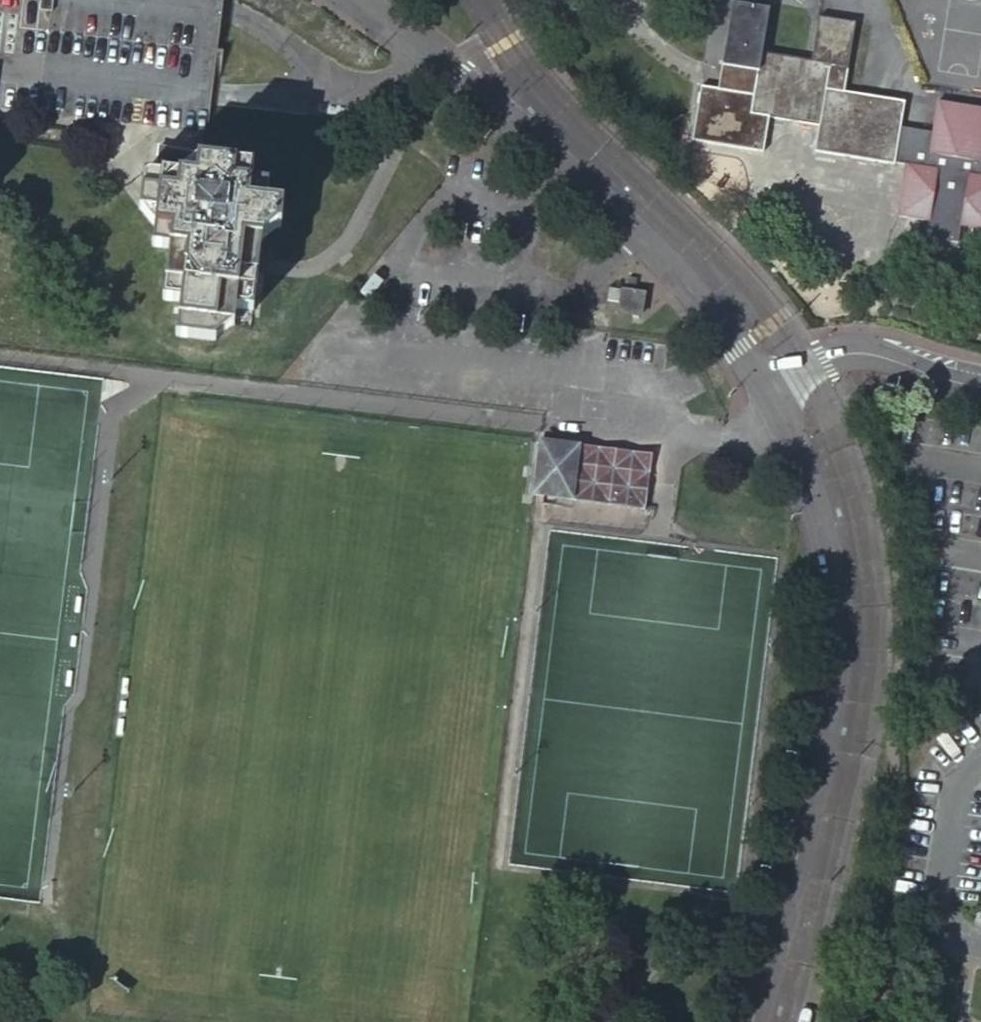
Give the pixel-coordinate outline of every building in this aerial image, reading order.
[(734,5),(723,68),(732,69),(728,93),(719,91),(702,88),(693,142),(765,154),(771,119),(821,128),(816,155),(896,169),(896,167),(908,169),(898,219),(929,224),(926,241),(958,247),(961,230),(980,233),(980,112),(941,105),(935,136),(903,131),(908,105),(848,94),(859,27),(822,20),(813,64),(764,55),(772,11),(734,5)] [(723,68),(719,91),(728,93),(732,69),(723,68)] [(265,174),(323,184),(329,154),(271,143),(265,174)] [(211,181),(176,177),(173,213),(169,246),(185,249),(179,302),(196,303),(193,338),(229,342),(231,325),(247,327),(248,308),(267,310),(277,224),(295,227),(297,208),(278,206),(280,187),(263,185),(265,168),(212,163),(211,181)] [(154,211),(173,213),(176,177),(158,175),(154,211)] [(644,298),(623,292),(618,315),(638,320),(644,298)] [(635,460),(564,449),(555,504),(626,515),(635,460)]
